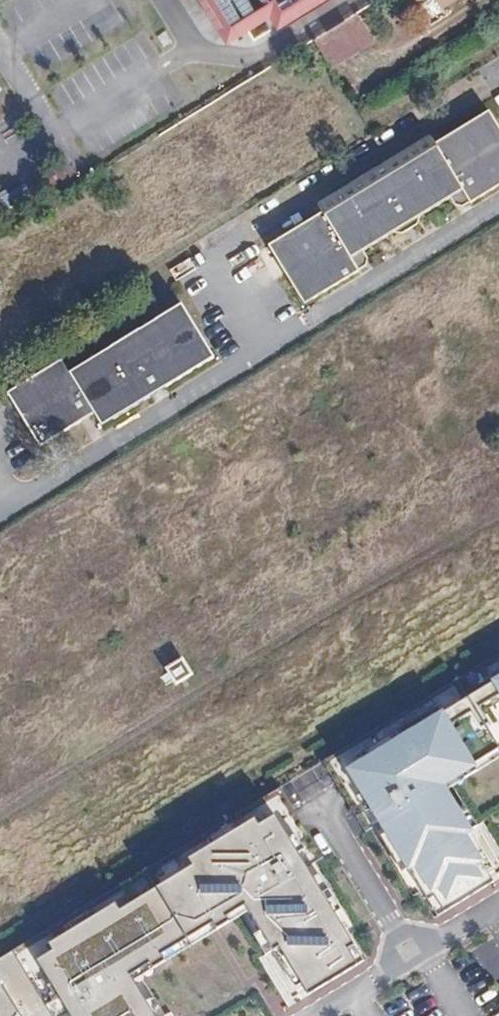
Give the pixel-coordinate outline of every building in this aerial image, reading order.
[(227,39),(248,27),(256,39),(279,25),(319,0),(203,0),(227,39)] [(357,13),(344,21),(360,46),(372,38),(357,13)] [(344,21),(314,39),(330,65),(360,46),(344,21)] [(357,272),(349,259),(361,252),(450,196),(462,189),(470,201),(498,183),(498,125),(490,110),(435,143),(430,135),(317,205),(321,213),(269,246),(305,305),(357,272)] [(462,189),(450,196),(454,203),(462,206),(470,201),(462,189)] [(349,259),(357,272),(363,268),(365,259),(361,252),(349,259)] [(62,359),(8,392),(16,407),(39,445),(65,430),(94,412),(101,422),(129,406),(211,355),(181,304),(155,319),(70,371),(62,359)] [(183,658),(169,668),(178,682),(193,672),(183,658)] [(331,768),(394,867),(399,863),(418,893),(421,892),(438,919),(493,885),(482,867),(486,864),(463,828),(468,824),(443,784),(498,749),(498,662),(331,768)] [(71,1015),(168,1015),(169,1015),(149,981),(259,916),(306,994),(363,960),(354,944),(361,940),(285,813),(272,820),(269,814),(204,853),(208,858),(130,905),(127,901),(60,941),(63,945),(37,960),(71,1015)] [(11,981),(0,988),(0,1015),(32,1015),(11,981)]
